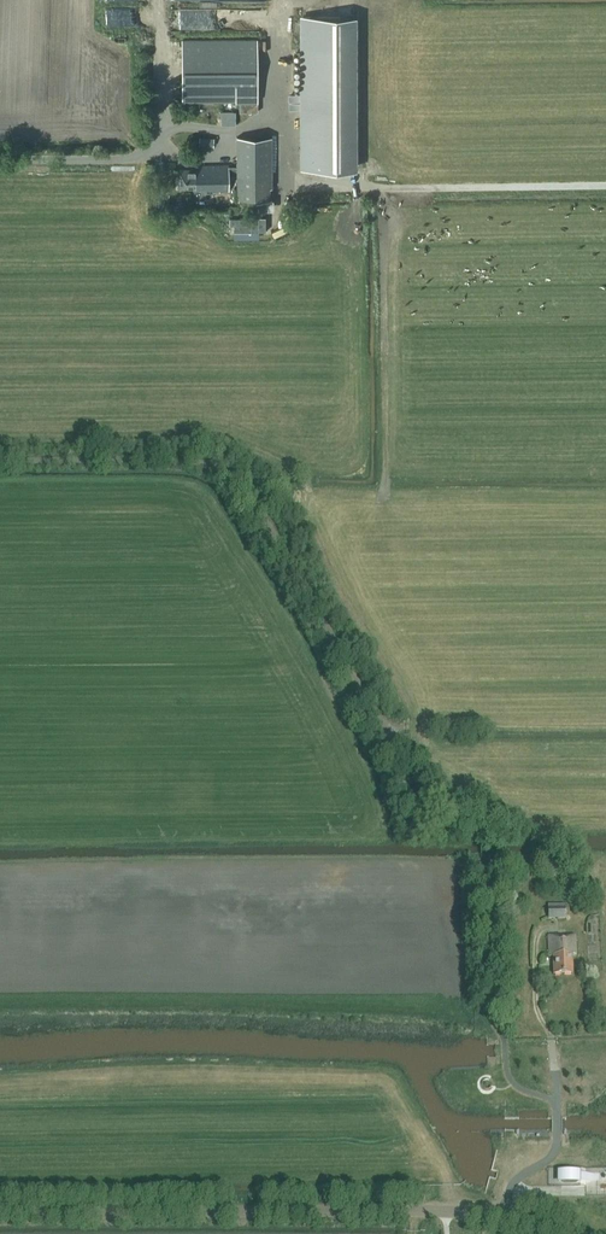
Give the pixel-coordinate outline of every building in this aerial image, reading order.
[(354,16),(300,16),(301,168),(354,168),(354,16)] [(239,111),(257,111),(257,40),(181,40),(181,101),(239,101),(239,111)] [(221,125),(237,125),(236,112),(221,112),(221,125)] [(214,137),(199,136),(199,146),(214,147),(214,137)] [(230,175),(238,175),(238,199),(273,199),(273,137),(237,137),(237,166),(229,166),(229,165),(195,165),(194,168),(178,168),(178,188),(194,188),(194,191),(230,191),(230,175)] [(564,898),(554,898),(554,908),(548,908),(548,919),(565,919),(565,907),(567,907),(567,899),(564,899),(564,898)] [(560,935),(548,936),(549,956),(552,956),(553,975),(572,974),(571,956),(577,955),(576,936),(560,937),(560,935)] [(567,1052),(567,1040),(557,1040),(558,1053),(567,1052)] [(605,1170),(586,1170),(586,1184),(605,1184),(605,1170)]
